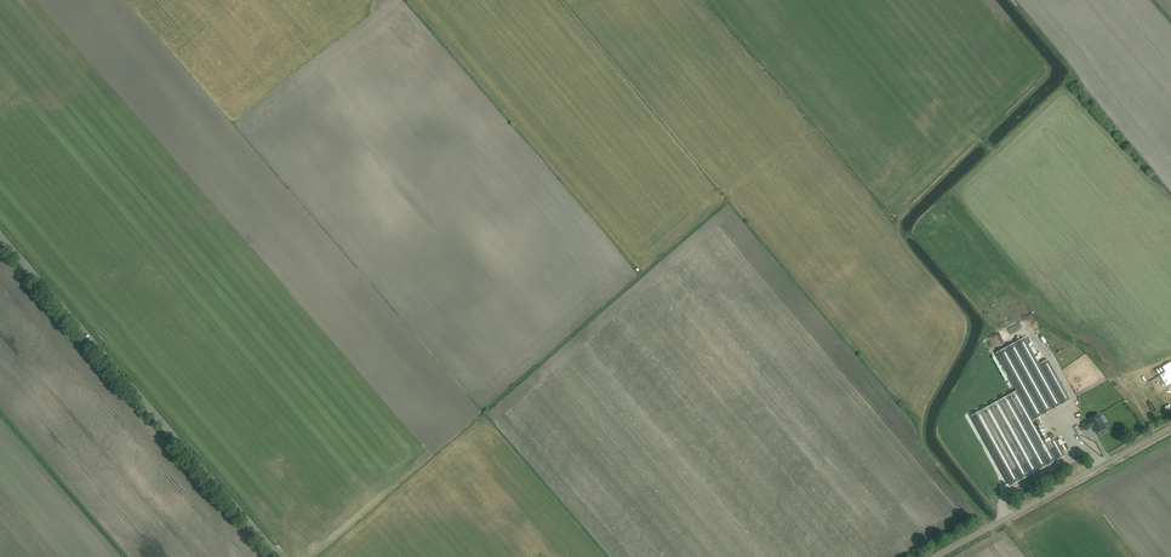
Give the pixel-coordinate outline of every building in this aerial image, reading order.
[(971,416),(1010,486),(1065,455),(1055,437),(1055,438),(1053,433),(1049,435),(1052,439),(1046,443),(1033,420),(1070,400),(1048,360),(1039,365),(1024,338),(996,353),(1017,391),(971,416)] [(1056,414),(1054,416),(1061,422),(1063,420),(1056,414)] [(1099,414),(1094,417),(1089,419),(1090,420),(1083,424),(1086,430),(1092,427),(1093,427),(1097,434),(1106,428),(1103,423),(1105,422),(1106,420),(1103,416),(1102,416),(1100,417),(1099,414)] [(991,505),(999,508),(1001,503),(994,500),(991,505)]
